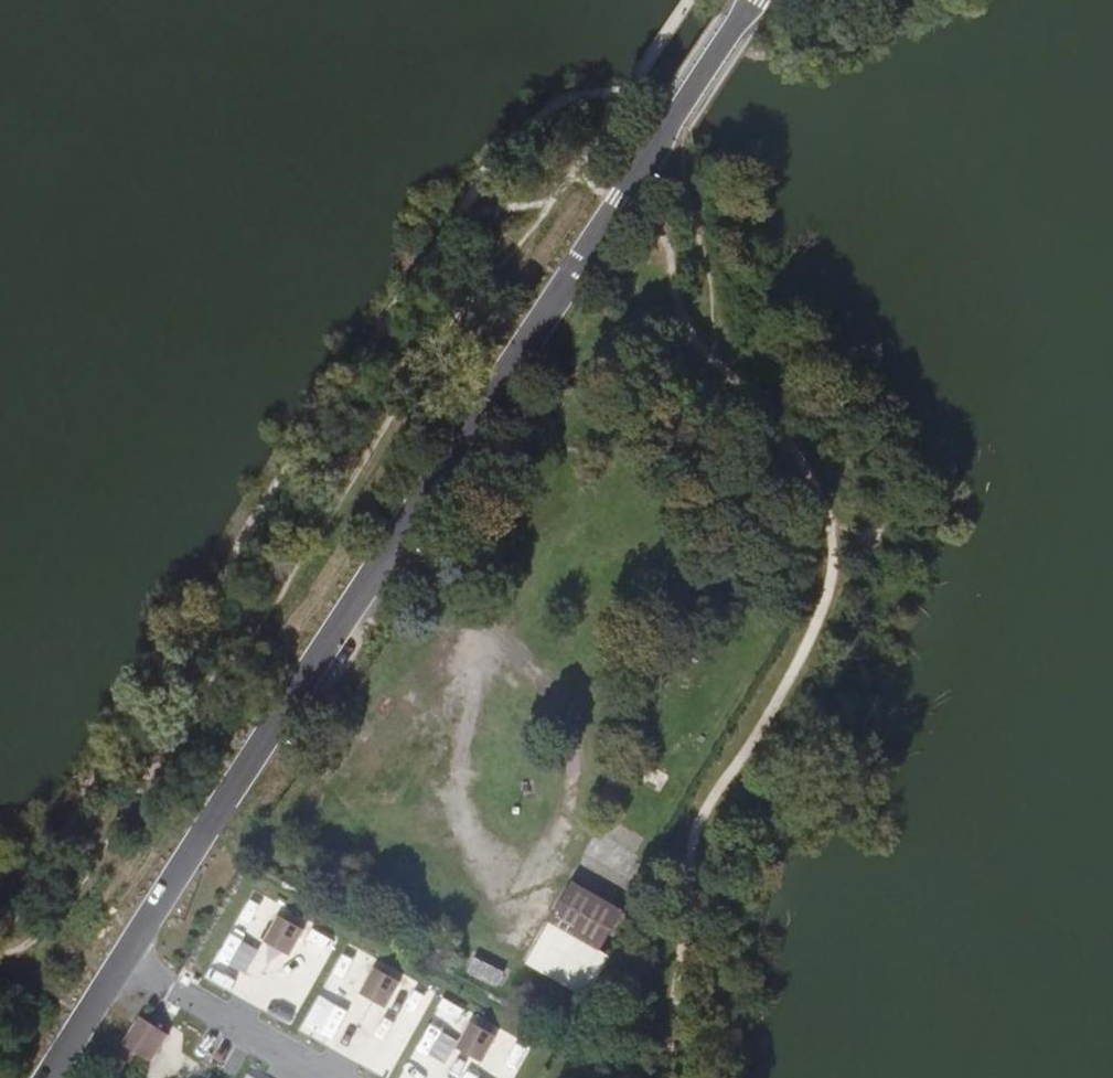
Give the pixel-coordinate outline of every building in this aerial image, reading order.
[(529,963),(591,996),(614,952),(606,948),(628,907),(573,878),(529,963)] [(279,916),(272,928),(298,942),(305,931),(279,916)] [(298,942),(272,928),(264,942),(290,956),(298,942)] [(375,968),(368,980),(394,995),(401,983),(375,968)] [(394,995),(368,980),(360,994),(386,1009),(394,995)] [(141,1017),(123,1045),(151,1063),(169,1035),(141,1017)] [(497,1037),(471,1023),(464,1035),(490,1049),(497,1037)] [(490,1049),(464,1035),(457,1049),(482,1063),(490,1049)] [(473,1064),(466,1077),(513,1077),(530,1047),(513,1037),(493,1074),(473,1064)] [(116,1056),(105,1074),(111,1077),(116,1077),(126,1063),(116,1056)]
